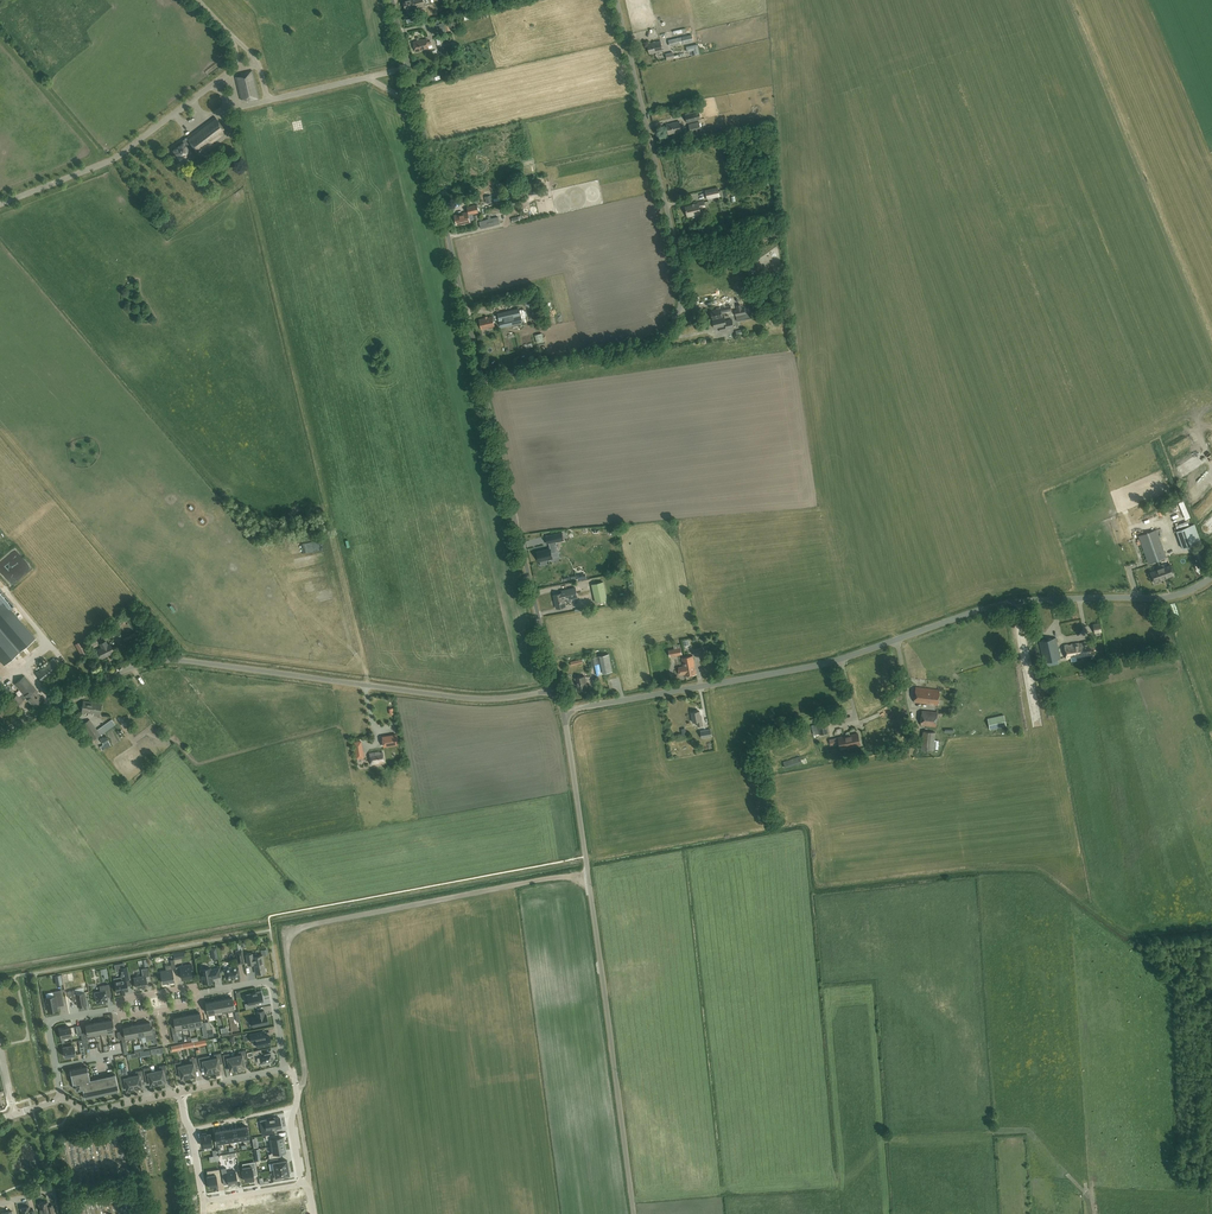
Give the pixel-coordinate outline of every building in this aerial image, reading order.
[(425,6),(423,0),(404,0),(406,10),(411,9),(412,14),(419,12),(418,8),(425,6)] [(438,33),(447,31),(444,22),(436,25),(438,33)] [(693,42),(691,34),(668,40),(670,46),(683,43),(683,44),(693,42)] [(416,52),(430,48),(427,38),(414,41),(416,52)] [(649,54),(663,51),(660,41),(647,44),(649,54)] [(439,49),(440,53),(455,49),(453,45),(439,49)] [(698,45),(687,47),(688,52),(694,51),(695,56),(700,55),(698,45)] [(247,102),(259,99),(252,70),(240,73),(240,74),(235,75),(241,99),(246,98),(247,102)] [(701,119),(699,111),(685,114),(687,123),(701,119)] [(182,143),(173,150),(180,161),(191,154),(190,153),(195,149),(199,155),(227,133),(215,118),(187,139),(186,138),(181,142),(182,143)] [(668,135),(682,131),(679,121),(666,124),(668,135)] [(701,131),(699,122),(689,124),(691,134),(701,131)] [(528,195),(540,192),(537,181),(526,183),(528,195)] [(708,199),(720,196),(718,188),(706,191),(708,199)] [(687,217),(701,214),(699,207),(705,206),(704,201),(698,202),(698,204),(685,206),(687,217)] [(468,212),(454,215),(456,220),(457,225),(470,222),(470,220),(474,219),(473,214),(473,213),(479,212),(478,212),(477,205),(467,207),(468,212)] [(481,228),(500,223),(498,217),(479,221),(481,228)] [(722,317),(721,313),(732,310),(730,305),(719,307),(719,309),(711,311),(710,311),(709,312),(710,316),(711,316),(712,316),(713,319),(722,317)] [(498,313),(501,327),(505,326),(522,322),(519,308),(502,312),(498,313)] [(751,312),(745,313),(736,316),(737,321),(752,318),(751,312)] [(494,324),(493,317),(492,316),(479,319),(482,329),(495,326),(494,324)] [(722,317),(713,319),(715,328),(719,327),(720,331),(727,330),(727,329),(734,327),(732,319),(725,321),(724,316),(722,317)] [(1185,449),(1205,437),(1200,428),(1180,440),(1185,449)] [(1191,526),(1177,531),(1183,549),(1198,544),(1191,526)] [(1148,562),(1166,556),(1166,555),(1156,529),(1139,536),(1148,562)] [(552,553),(558,551),(556,541),(564,540),(562,533),(546,537),(547,544),(549,543),(550,549),(537,552),(539,561),(541,560),(541,562),(546,561),(546,559),(553,558),(552,553)] [(1150,571),(1154,583),(1163,580),(1163,579),(1166,578),(1174,575),(1170,564),(1164,566),(1163,564),(1155,567),(1156,569),(1150,571)] [(1182,574),(1185,584),(1192,582),(1188,572),(1182,574)] [(603,582),(592,584),(596,602),(607,600),(603,582)] [(566,606),(564,600),(578,597),(575,588),(562,591),(562,593),(553,595),(557,608),(566,606)] [(5,665),(9,661),(18,653),(24,648),(35,638),(10,609),(15,605),(0,589),(0,659),(5,665)] [(331,600),(332,608),(341,607),(340,599),(331,600)] [(122,621),(117,615),(112,619),(116,625),(122,621)] [(1102,632),(1101,628),(1100,623),(1093,624),(1095,633),(1102,632)] [(107,630),(111,637),(116,634),(112,628),(107,630)] [(90,647),(98,642),(95,636),(87,640),(90,647)] [(1056,637),(1039,641),(1043,662),(1061,658),(1056,637)] [(107,655),(114,651),(110,643),(107,644),(105,640),(100,643),(102,647),(97,649),(102,658),(108,655),(107,655)] [(1079,643),(1078,643),(1081,657),(1090,655),(1090,654),(1094,654),(1094,655),(1096,655),(1094,640),(1082,642),(1083,644),(1079,644),(1079,643)] [(80,658),(88,653),(81,642),(76,645),(81,653),(78,654),(80,658)] [(1077,657),(1081,657),(1078,643),(1071,644),(1071,645),(1068,646),(1068,644),(1064,645),(1066,659),(1070,658),(1070,657),(1077,656),(1077,657)] [(703,647),(693,649),(694,656),(704,654),(703,647)] [(674,656),(682,655),(680,648),(675,649),(672,650),(674,656)] [(609,654),(591,658),(593,665),(602,663),(604,672),(612,671),(609,654)] [(683,666),(694,664),(693,656),(693,655),(681,657),(681,658),(683,666)] [(41,686),(63,668),(53,657),(32,675),(41,686)] [(696,673),(694,664),(683,666),(678,667),(680,674),(684,673),(685,676),(696,673)] [(12,699),(17,705),(23,701),(22,700),(26,697),(34,706),(43,699),(37,692),(38,691),(24,675),(14,684),(22,693),(19,696),(17,694),(12,699)] [(577,690),(587,688),(585,676),(575,677),(577,690)] [(938,705),(940,690),(916,687),(914,701),(938,705)] [(82,712),(90,713),(93,714),(93,715),(100,716),(102,703),(83,701),(82,712)] [(698,725),(702,725),(701,715),(700,715),(699,710),(691,712),(693,722),(697,721),(698,725)] [(936,726),(937,711),(922,710),(920,725),(936,726)] [(990,728),(1006,725),(1003,714),(988,717),(990,728)] [(815,719),(819,733),(828,731),(825,716),(815,719)] [(94,739),(101,734),(89,719),(83,724),(94,739)] [(112,719),(97,730),(101,735),(115,724),(112,719)] [(702,737),(712,735),(710,728),(700,730),(702,737)] [(934,750),(935,732),(923,730),(921,749),(934,750)] [(848,735),(850,746),(860,744),(858,733),(848,735)] [(109,742),(109,741),(106,735),(100,738),(104,745),(109,742)] [(383,745),(398,742),(397,737),(397,735),(382,737),(383,745)] [(850,746),(848,735),(838,737),(829,739),(830,745),(839,743),(841,748),(850,746)] [(378,763),(385,762),(383,751),(379,752),(379,751),(369,753),(372,764),(378,763)] [(784,767),(801,761),(799,756),(782,761),(784,767)] [(256,973),(265,972),(262,955),(253,957),(253,953),(246,955),(248,965),(254,963),(256,973)] [(192,964),(180,966),(180,967),(176,967),(177,975),(181,974),(182,979),(192,977),(191,969),(192,969),(192,964)] [(240,976),(238,967),(235,968),(234,966),(229,967),(229,969),(225,969),(226,979),(240,976)] [(114,978),(117,993),(120,992),(125,992),(125,991),(128,991),(126,979),(129,978),(127,967),(120,968),(122,977),(114,978)] [(143,976),(134,977),(136,987),(147,985),(146,977),(150,976),(148,968),(141,969),(143,976)] [(206,983),(213,981),(212,978),(221,976),(219,968),(211,969),(211,968),(200,970),(202,981),(201,981),(202,984),(206,983)] [(172,969),(160,971),(162,983),(167,982),(169,981),(170,981),(174,980),(172,969)] [(104,985),(105,990),(95,992),(95,994),(94,994),(95,998),(96,998),(97,1003),(107,1001),(106,992),(110,991),(109,984),(104,985)] [(67,991),(68,998),(72,997),(73,1002),(77,1001),(78,1006),(87,1004),(84,992),(76,994),(75,990),(67,991)] [(263,995),(262,990),(257,991),(257,992),(247,994),(249,1003),(245,1004),(246,1009),(254,1007),(253,1003),(255,1003),(255,1002),(263,1000),(262,995),(263,995)] [(47,1007),(48,1012),(58,1010),(57,1006),(60,1006),(59,999),(63,998),(62,991),(54,992),(54,996),(46,997),(46,1001),(45,1001),(46,1007),(47,1007)] [(232,998),(226,999),(228,1012),(235,1011),(232,998)] [(219,1000),(221,1013),(228,1012),(226,999),(219,1000)] [(221,1013),(219,1000),(212,1001),(215,1014),(214,1012),(219,1011),(220,1014),(221,1013)] [(205,1003),(208,1016),(215,1014),(212,1001),(205,1003)] [(268,1023),(266,1017),(266,1014),(265,1014),(264,1010),(256,1012),(257,1016),(251,1017),(253,1026),(268,1023)] [(196,1027),(203,1026),(200,1013),(193,1014),(196,1027)] [(189,1029),(196,1027),(193,1014),(187,1015),(189,1029)] [(187,1029),(189,1029),(187,1015),(180,1017),(182,1027),(187,1026),(187,1029)] [(182,1027),(180,1017),(173,1018),(176,1031),(183,1030),(182,1027)] [(108,1034),(115,1033),(112,1020),(106,1021),(108,1034)] [(108,1034),(106,1021),(99,1022),(101,1032),(101,1035),(108,1034)] [(101,1032),(99,1022),(92,1023),(94,1034),(101,1032)] [(145,1037),(152,1035),(150,1022),(143,1023),(145,1034),(145,1037)] [(88,1038),(95,1036),(94,1034),(92,1023),(86,1025),(88,1038)] [(138,1035),(139,1035),(145,1034),(143,1023),(137,1025),(138,1035)] [(138,1035),(137,1025),(130,1026),(132,1036),(137,1035),(137,1038),(139,1038),(139,1035),(138,1035)] [(126,1040),(133,1039),(132,1036),(130,1026),(123,1027),(126,1040)] [(72,1037),(71,1027),(60,1029),(61,1039),(72,1037)] [(270,1039),(270,1036),(269,1035),(268,1035),(265,1036),(264,1031),(250,1034),(251,1042),(256,1041),(258,1047),(270,1044),(269,1040),(270,1039)] [(76,1054),(74,1045),(63,1047),(65,1056),(76,1054)] [(244,1067),(245,1067),(243,1058),(247,1057),(245,1050),(239,1051),(239,1055),(235,1056),(238,1069),(244,1068),(244,1067)] [(252,1051),(254,1060),(258,1059),(259,1064),(261,1063),(262,1065),(268,1063),(268,1062),(274,1060),(273,1056),(271,1056),(271,1053),(264,1054),(264,1053),(261,1054),(260,1050),(252,1051)] [(215,1058),(210,1059),(213,1072),(219,1071),(219,1070),(220,1070),(218,1061),(222,1060),(220,1053),(214,1054),(215,1058)] [(231,1071),(238,1069),(235,1056),(230,1057),(229,1053),(223,1055),(224,1062),(228,1061),(230,1070),(231,1070),(231,1071)] [(207,1074),(213,1072),(210,1059),(205,1060),(205,1056),(198,1058),(200,1065),(203,1064),(205,1073),(207,1073),(207,1074)] [(195,1075),(196,1075),(194,1066),(198,1065),(196,1057),(190,1058),(191,1063),(186,1064),(189,1078),(195,1076),(195,1075)] [(183,1079),(189,1078),(186,1064),(181,1065),(181,1061),(174,1063),(176,1070),(179,1069),(181,1078),(182,1078),(183,1079)] [(160,1070),(155,1071),(158,1084),(164,1083),(164,1082),(165,1082),(164,1073),(167,1072),(166,1065),(159,1066),(160,1070)] [(75,1083),(77,1090),(83,1089),(85,1098),(118,1090),(118,1091),(119,1091),(116,1077),(91,1082),(87,1066),(70,1070),(73,1084),(75,1083)] [(148,1076),(150,1085),(152,1085),(152,1086),(158,1084),(155,1071),(151,1072),(150,1067),(143,1068),(145,1077),(148,1076)] [(131,1076),(134,1089),(141,1088),(140,1087),(142,1087),(140,1078),(143,1077),(142,1070),(135,1071),(136,1075),(131,1076)] [(128,1091),(134,1089),(131,1076),(127,1077),(126,1072),(119,1074),(121,1082),(125,1081),(127,1090),(128,1090),(128,1091)] [(262,1127),(261,1127),(262,1134),(271,1133),(271,1129),(276,1128),(281,1127),(280,1118),(275,1119),(274,1117),(265,1119),(266,1128),(262,1128),(262,1127)] [(247,1126),(241,1127),(243,1139),(249,1137),(247,1126)] [(241,1127),(234,1128),(236,1140),(243,1139),(241,1127)] [(234,1128),(228,1130),(230,1141),(236,1140),(234,1128)] [(228,1130),(222,1131),(224,1142),(230,1141),(228,1130)] [(222,1131),(215,1132),(217,1143),(224,1142),(222,1131)] [(210,1133),(202,1135),(204,1150),(207,1150),(207,1147),(212,1146),(210,1133)] [(275,1133),(266,1135),(266,1139),(269,1139),(270,1146),(284,1144),(284,1141),(285,1141),(284,1137),(283,1137),(283,1136),(275,1138),(275,1133)] [(271,1153),(269,1154),(269,1158),(278,1156),(278,1153),(285,1151),(284,1144),(270,1146),(271,1153)] [(278,1158),(270,1159),(270,1163),(273,1163),(274,1170),(288,1167),(288,1166),(289,1166),(288,1161),(287,1162),(287,1160),(279,1161),(278,1158)] [(243,1171),(242,1171),(243,1176),(244,1176),(245,1180),(249,1180),(249,1181),(254,1180),(252,1169),(256,1169),(255,1162),(251,1162),(251,1166),(243,1167),(243,1171)] [(226,1167),(221,1168),(224,1184),(228,1183),(229,1185),(237,1183),(235,1170),(227,1172),(226,1167)] [(275,1176),(273,1177),(273,1181),(282,1179),(281,1176),(289,1174),(289,1173),(290,1172),(289,1168),(288,1168),(288,1167),(274,1170),(275,1176)] [(208,1178),(207,1178),(208,1184),(209,1183),(210,1188),(218,1186),(217,1183),(216,1177),(220,1176),(219,1169),(212,1170),(213,1175),(208,1175),(208,1178)] [(301,1201),(288,1203),(289,1211),(293,1211),(302,1209),(301,1201)] [(48,1202),(39,1204),(41,1213),(55,1213),(53,1205),(49,1206),(48,1202)] [(264,1207),(266,1213),(273,1213),(271,1206),(264,1207)]
